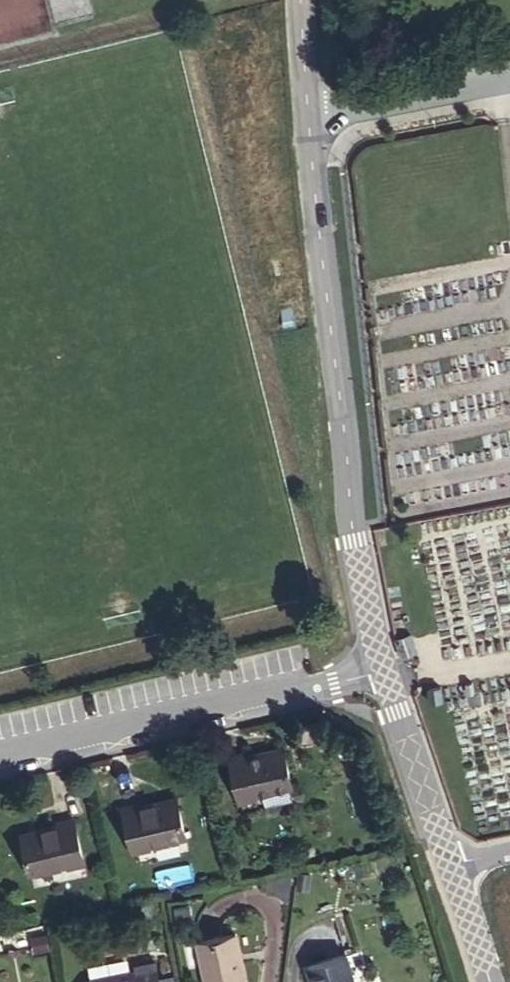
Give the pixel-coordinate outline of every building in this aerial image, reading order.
[(395,639),(400,656),(416,650),(411,634),(395,639)] [(253,791),(254,795),(292,786),(283,747),(246,756),(245,753),(228,757),(238,795),(253,791)] [(238,799),(254,795),(253,791),(238,795),(238,799)] [(122,806),(131,844),(146,841),(147,845),(185,837),(177,797),(140,806),(139,802),(122,806)] [(67,859),(82,856),(74,818),(57,821),(58,825),(21,834),(30,873),(68,864),(67,859)] [(309,873),(300,872),(297,887),(308,888),(309,873)] [(235,933),(198,941),(206,981),(236,981),(245,980),(235,933)] [(312,981),(355,981),(347,955),(307,967),(312,981)] [(137,971),(140,981),(159,981),(156,967),(137,971)] [(137,971),(89,980),(90,981),(140,981),(137,971)]
